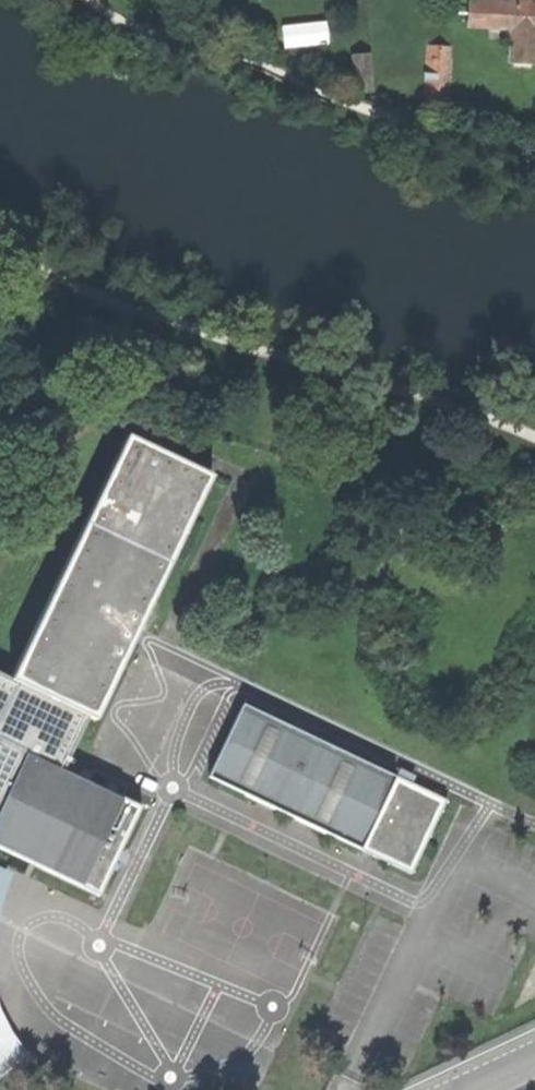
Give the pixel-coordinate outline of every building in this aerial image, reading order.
[(469,2),(467,24),(512,27),(511,50),(534,51),(534,39),(534,5),(469,2)] [(424,107),(450,108),(452,44),(427,43),(424,107)] [(534,61),(534,51),(511,50),(510,60),(534,61)] [(356,91),(372,89),(368,54),(352,56),(356,91)] [(15,680),(93,716),(100,720),(137,640),(142,630),(214,477),(129,437),(15,680)] [(160,638),(142,630),(137,640),(155,648),(160,638)] [(103,894),(123,851),(143,808),(67,772),(93,716),(15,680),(0,673),(0,845),(103,894)] [(362,846),(396,773),(245,701),(210,774),(362,846)] [(447,797),(396,773),(362,846),(412,870),(447,797)] [(2,905),(14,870),(0,865),(0,921),(2,905)] [(30,1056),(14,1034),(4,1010),(0,998),(0,1081),(30,1056)]
